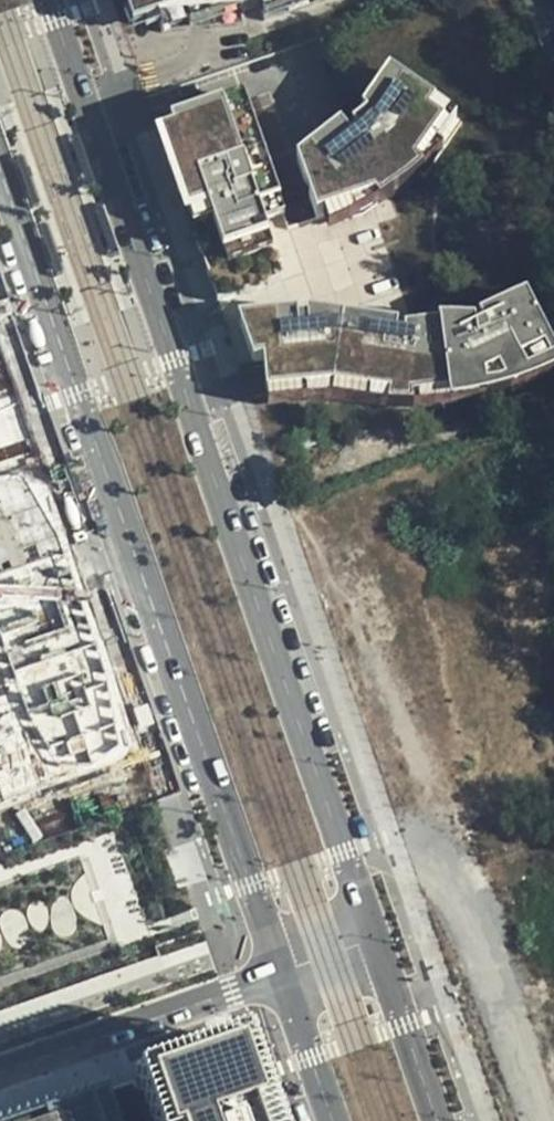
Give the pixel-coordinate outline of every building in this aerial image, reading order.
[(141,27),(184,12),(248,0),(132,0),(141,27)] [(270,13),(316,0),(265,0),(270,13)] [(394,202),(417,180),(447,133),(392,86),(295,172),(315,229),(324,227),(388,204),(389,206),(394,202)] [(163,147),(220,313),(283,290),(264,234),(258,220),(279,212),(265,170),(247,119),(163,147)] [(458,141),(447,133),(417,180),(423,184),(458,141)] [(388,204),(324,227),(329,240),(347,233),(369,221),(388,208),(388,204)] [(285,227),(279,212),(258,220),(264,234),(285,227)] [(258,369),(269,401),(276,398),(285,395),(297,393),(309,391),(322,389),(334,388),(345,389),(379,396),(406,406),(446,406),(471,403),(490,398),(507,393),(521,387),(537,379),(553,369),(553,360),(528,301),(479,323),(484,337),(475,337),(475,329),(442,331),(442,333),(406,337),(406,345),(400,341),(399,333),(304,323),(305,331),(297,331),(296,323),(244,330),(245,338),(242,339),(249,371),(258,369)] [(269,401),(273,413),(291,406),(312,401),(340,399),(356,400),(384,407),(406,416),(452,416),(481,411),(517,399),(535,390),(553,378),(553,369),(537,379),(521,387),(507,393),(490,398),(471,403),(446,406),(406,406),(379,396),(345,389),(334,388),(322,389),(309,391),(297,393),(285,395),(276,398),(269,401)] [(242,1035),(130,1074),(146,1120),(271,1120),(242,1035)] [(110,1091),(119,1120),(136,1120),(143,1119),(132,1084),(110,1091)] [(18,1120),(117,1120),(106,1089),(18,1120)]
